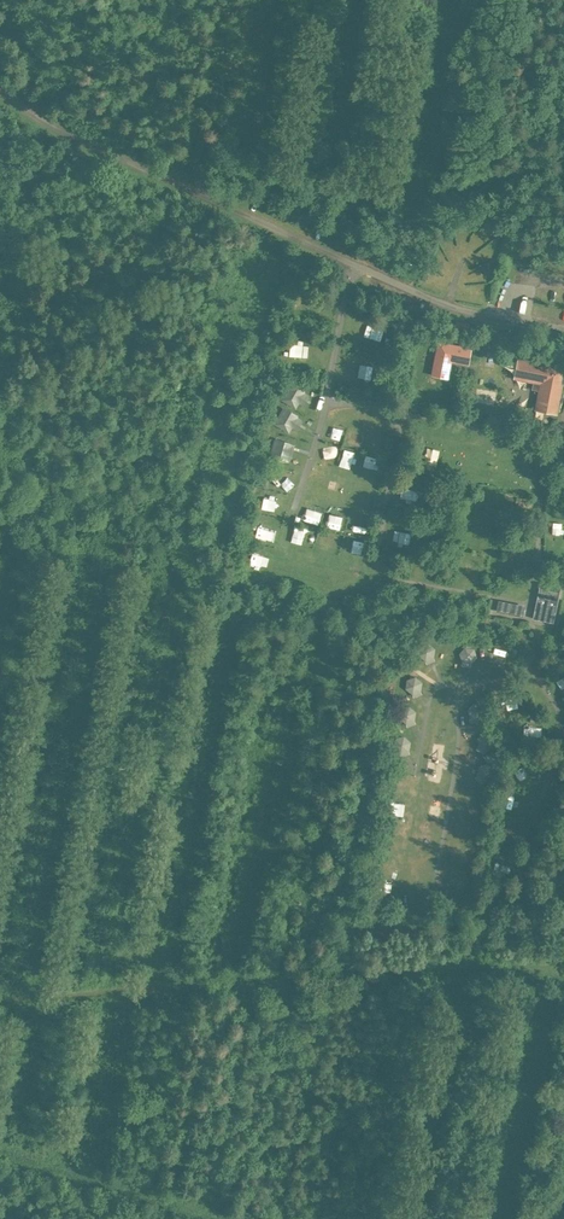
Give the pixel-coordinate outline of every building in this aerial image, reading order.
[(451,361),(468,364),(471,348),(438,341),(431,375),(448,378),(451,361)] [(514,378),(540,383),(535,410),(556,414),(563,374),(563,366),(518,357),(514,378)] [(376,402),(377,394),(343,388),(342,396),(376,402)] [(297,390),(297,398),(315,397),(315,390),(297,390)] [(337,442),(346,446),(349,440),(339,436),(337,442)] [(299,437),(289,442),(292,449),(302,445),(299,437)] [(285,464),(296,465),(296,457),(285,456),(285,464)] [(287,504),(291,494),(281,490),(277,500),(287,504)] [(380,526),(382,514),(370,512),(368,524),(380,526)] [(289,541),(274,541),(274,551),(288,551),(289,541)] [(362,581),(365,571),(356,568),(353,578),(362,581)] [(541,585),(534,617),(551,621),(558,588),(541,585)] [(524,607),(498,602),(496,609),(523,615),(524,607)] [(477,654),(490,651),(486,636),(473,639),(477,654)] [(436,641),(439,653),(450,650),(446,638),(436,641)] [(417,670),(424,687),(436,683),(430,665),(417,670)] [(524,783),(520,792),(529,796),(532,787),(524,783)]
